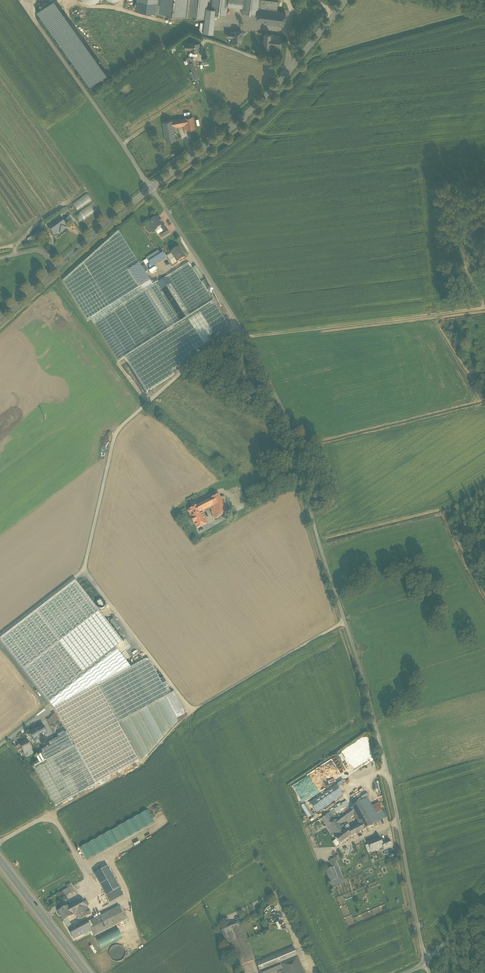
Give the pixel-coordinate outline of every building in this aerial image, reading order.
[(89,86),(106,74),(54,0),(53,0),(36,12),(89,86)] [(158,3),(156,3),(155,13),(188,17),(190,0),(158,0),(158,3)] [(188,17),(204,19),(205,8),(207,8),(208,0),(190,0),(188,17)] [(211,9),(215,9),(215,14),(215,15),(226,16),(227,6),(228,0),(212,0),(211,9)] [(242,8),(241,13),(256,15),(257,9),(258,9),(258,8),(259,0),(243,0),(242,8)] [(262,0),(259,0),(258,8),(266,9),(277,10),(278,2),(262,0)] [(211,9),(207,8),(205,8),(204,19),(203,33),(213,34),(215,15),(215,14),(215,9),(211,9)] [(266,9),(258,8),(258,9),(257,9),(256,15),(256,18),(265,19),(266,9)] [(277,10),(266,9),(265,19),(278,21),(284,21),(285,11),(277,10)] [(242,32),(233,31),(233,32),(227,31),(227,37),(232,37),(232,43),(241,43),(242,32)] [(282,36),(271,35),(270,47),(280,48),(282,36)] [(199,43),(190,42),(190,43),(190,52),(197,52),(199,52),(200,49),(199,48),(199,43)] [(188,63),(188,64),(195,79),(199,77),(193,63),(193,62),(188,63)] [(193,116),(185,118),(186,125),(187,130),(195,129),(193,116)] [(185,118),(162,122),(164,133),(174,131),(173,127),(183,125),(186,125),(185,118)] [(174,131),(164,133),(166,142),(176,140),(174,131)] [(87,194),(67,208),(72,215),(92,201),(87,194)] [(93,202),(73,217),(79,224),(98,210),(93,202)] [(70,216),(65,219),(69,225),(74,221),(70,216)] [(157,217),(149,223),(152,227),(153,226),(156,230),(160,227),(163,232),(166,230),(164,225),(160,220),(159,220),(157,217)] [(67,228),(61,219),(48,228),(53,235),(59,231),(60,233),(67,228)] [(45,227),(39,231),(42,236),(48,232),(45,227)] [(163,232),(160,234),(162,238),(169,234),(167,230),(163,232)] [(118,232),(63,281),(87,321),(91,318),(139,288),(128,271),(139,264),(118,232)] [(180,253),(176,246),(172,249),(173,252),(171,254),(177,263),(185,259),(181,252),(180,253)] [(158,255),(156,252),(146,259),(152,267),(166,258),(163,252),(160,254),(158,255)] [(189,263),(157,283),(181,322),(213,301),(207,292),(202,283),(189,263)] [(150,281),(139,264),(128,271),(139,288),(150,281)] [(206,280),(202,283),(207,292),(211,289),(206,280)] [(139,288),(91,318),(94,323),(153,286),(150,281),(139,288)] [(153,286),(94,323),(118,361),(179,323),(155,284),(153,286)] [(219,495),(210,499),(213,506),(218,517),(228,512),(219,495)] [(210,499),(198,505),(201,510),(202,512),(210,508),(213,506),(210,499)] [(198,505),(188,511),(190,515),(201,510),(198,505)] [(201,510),(190,515),(192,519),(191,519),(193,524),(194,523),(197,529),(207,523),(202,512),(201,510)] [(96,604),(102,609),(106,604),(100,599),(96,604)] [(117,630),(120,627),(113,618),(110,620),(117,630)] [(165,697),(171,694),(165,683),(162,684),(149,660),(145,659),(77,697),(97,734),(120,721),(121,721),(155,702),(165,697)] [(185,710),(175,691),(171,694),(165,697),(177,719),(186,714),(184,711),(185,710)] [(77,697),(53,709),(54,711),(56,715),(71,741),(74,747),(75,746),(96,784),(118,772),(97,734),(77,697)] [(177,719),(165,697),(155,702),(169,727),(179,722),(177,719)] [(143,761),(171,731),(169,727),(155,702),(121,721),(143,761)] [(120,721),(97,734),(118,772),(119,774),(142,761),(120,721)] [(35,730),(34,731),(38,739),(39,740),(45,736),(48,734),(43,726),(35,730)] [(35,729),(29,732),(33,741),(38,739),(34,731),(35,730),(35,729)] [(45,736),(39,739),(44,749),(47,748),(50,746),(48,743),(45,736)] [(67,736),(56,742),(59,748),(70,742),(67,736)] [(47,748),(41,751),(43,753),(46,759),(47,761),(62,753),(59,748),(56,742),(55,740),(48,743),(50,746),(47,748)] [(26,741),(24,742),(23,744),(20,745),(20,746),(23,750),(23,751),(23,753),(24,754),(25,754),(26,754),(27,752),(31,750),(27,741),(26,741)] [(70,742),(59,748),(62,753),(74,747),(71,741),(70,742)] [(20,744),(14,747),(18,753),(23,750),(20,746),(20,745),(20,744)] [(62,753),(47,761),(46,759),(39,763),(34,766),(55,806),(96,784),(75,746),(74,747),(62,753)] [(350,747),(341,751),(344,757),(353,752),(350,747)] [(43,753),(36,757),(39,763),(46,759),(43,753)] [(328,773),(320,778),(326,786),(333,781),(328,773)] [(350,789),(352,793),(364,786),(362,782),(350,789)] [(314,785),(301,794),(306,802),(320,793),(314,785)] [(336,786),(310,803),(317,813),(342,795),(336,786)] [(380,821),(367,798),(360,802),(373,825),(380,821)] [(373,825),(360,802),(350,809),(354,815),(359,825),(362,831),(373,825)] [(148,811),(116,829),(123,841),(155,823),(148,811)] [(351,817),(347,811),(342,815),(346,821),(351,817)] [(342,815),(336,820),(330,812),(321,819),(332,834),(337,830),(338,831),(343,827),(341,824),(346,821),(342,815)] [(359,825),(352,828),(356,834),(362,831),(359,825)] [(343,827),(338,831),(337,830),(332,834),(339,845),(351,837),(347,832),(346,830),(346,831),(343,827)] [(352,828),(347,830),(348,831),(347,832),(351,837),(356,834),(352,828)] [(112,831),(80,848),(83,855),(87,861),(119,843),(112,831)] [(380,837),(367,842),(369,845),(371,852),(380,849),(379,847),(382,846),(384,850),(392,847),(389,840),(382,843),(380,837)] [(328,869),(326,870),(331,886),(343,881),(337,866),(333,867),(328,869)] [(120,889),(108,867),(94,874),(106,896),(120,889)] [(69,888),(63,891),(66,897),(72,893),(69,888)] [(85,903),(81,900),(67,907),(72,916),(76,914),(79,920),(91,914),(87,906),(86,904),(85,903)] [(119,906),(110,911),(117,924),(126,920),(119,906)] [(281,918),(282,915),(281,911),(279,908),(276,907),(273,906),(269,907),(266,909),(264,912),(264,915),(265,919),(267,922),(270,924),(273,924),(277,923),(280,921),(281,918)] [(67,907),(59,912),(64,921),(68,918),(72,916),(67,907)] [(110,911),(88,922),(92,929),(91,929),(95,936),(117,924),(110,911)] [(68,918),(64,921),(69,930),(73,927),(68,918)] [(73,927),(69,930),(74,938),(91,929),(92,929),(88,922),(87,921),(73,927)] [(240,923),(221,931),(236,968),(255,960),(251,951),(250,949),(247,940),(240,923)] [(284,925),(247,940),(250,949),(288,934),(284,925)] [(101,948),(119,939),(115,930),(96,939),(101,948)] [(289,936),(251,951),(255,960),(292,945),(289,936)] [(294,948),(256,964),(259,972),(279,964),(297,956),(294,948)] [(279,964),(281,969),(283,972),(304,972),(297,956),(279,964)] [(259,972),(260,972),(271,972),(281,969),(279,964),(259,972)]
